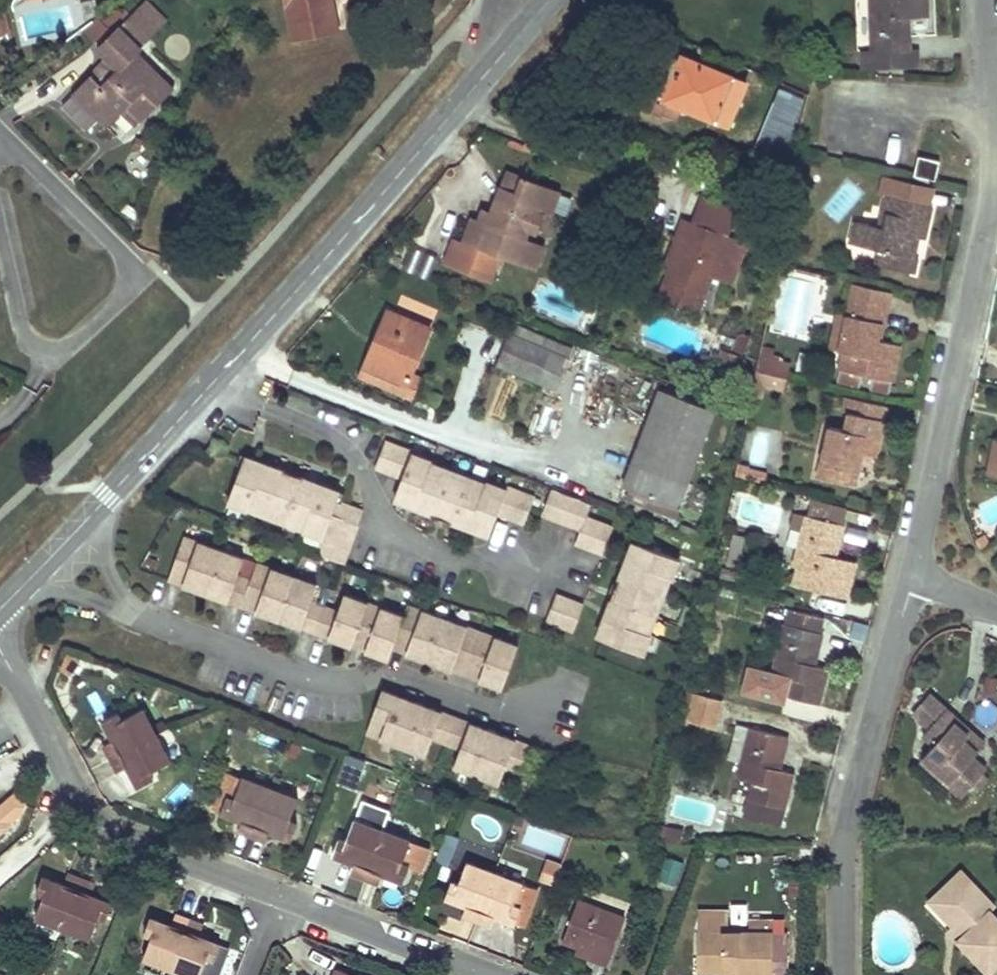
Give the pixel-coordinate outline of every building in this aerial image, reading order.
[(291,24),(334,16),(331,0),(287,0),(291,24)] [(862,70),(919,67),(918,51),(908,52),(907,18),(928,17),(927,0),(871,0),(874,53),(862,54),(862,70)] [(164,21),(144,1),(112,33),(96,17),(79,30),(107,58),(116,67),(100,83),(92,74),(73,93),(76,97),(80,100),(98,118),(106,124),(119,111),(126,103),(141,119),(171,88),(133,52),(164,21)] [(0,14),(0,36),(13,33),(8,12),(0,14)] [(337,30),(334,16),(291,24),(295,38),(310,35),(337,30)] [(685,108),(716,121),(719,115),(729,119),(743,87),(732,83),(734,78),(682,57),(673,82),(649,73),(645,85),(637,105),(659,115),(665,100),(685,108)] [(116,67),(107,58),(92,74),(100,83),(116,67)] [(804,100),(782,92),(760,145),(765,147),(787,155),(797,128),(793,126),(804,100)] [(80,100),(76,97),(65,109),(78,121),(87,130),(98,118),(80,100)] [(685,108),(665,100),(659,115),(674,121),(678,111),(683,113),(685,108)] [(141,119),(126,103),(119,111),(135,125),(141,119)] [(774,163),(782,167),(787,155),(765,147),(758,163),(772,168),(774,163)] [(919,159),(915,176),(936,181),(940,162),(919,159)] [(522,178),(508,173),(501,190),(516,195),(522,178)] [(929,223),(937,189),(889,177),(880,212),(887,213),(883,229),(877,227),(857,222),(852,244),(881,251),(877,265),(914,273),(917,259),(909,257),(913,237),(921,238),(925,239),(929,223)] [(536,212),(546,187),(522,178),(516,195),(501,190),(495,204),(491,216),(499,219),(494,230),(487,227),(479,248),(502,257),(535,269),(543,248),(525,241),(529,231),(536,212)] [(549,217),(558,192),(546,187),(536,212),(543,215),(549,217)] [(536,234),(543,215),(536,212),(529,231),(536,234)] [(887,213),(880,212),(877,227),(883,229),(887,213)] [(499,219),(491,216),(487,227),(494,230),(499,219)] [(479,248),(487,227),(471,221),(460,247),(477,253),(479,248)] [(668,267),(655,300),(702,320),(715,286),(732,247),(734,243),(704,231),(687,224),(681,239),(688,242),(677,271),(668,267)] [(917,259),(921,238),(913,237),(909,257),(917,259)] [(688,242),(681,239),(668,267),(677,271),(688,242)] [(502,257),(479,248),(477,253),(460,247),(454,244),(446,266),(492,284),(502,257)] [(751,254),(732,247),(715,286),(735,293),(751,254)] [(889,294),(855,286),(848,317),(853,318),(849,333),(845,332),(835,329),(831,349),(845,352),(841,370),(894,381),(897,363),(901,345),(879,340),(889,294)] [(412,372),(431,329),(389,311),(364,369),(405,388),(412,372)] [(848,317),(839,315),(835,329),(845,332),(849,333),(853,318),(848,317)] [(722,334),(719,349),(746,354),(749,339),(722,334)] [(549,351),(510,335),(497,365),(537,381),(549,351)] [(569,360),(549,351),(537,381),(557,390),(569,360)] [(794,363),(763,355),(760,372),(790,379),(794,363)] [(405,388),(364,369),(361,376),(402,394),(412,398),(420,376),(412,372),(405,388)] [(790,379),(760,372),(757,384),(787,390),(790,379)] [(680,507),(716,412),(668,394),(631,489),(680,507)] [(883,421),(887,407),(853,399),(846,431),(830,428),(819,477),(853,485),(860,453),(876,457),(878,444),(883,421)] [(900,410),(887,407),(883,421),(897,424),(900,410)] [(222,443),(214,436),(203,448),(212,456),(222,443)] [(463,474),(444,467),(443,471),(424,464),(426,460),(426,458),(408,451),(409,449),(381,438),(371,465),(398,475),(392,493),(410,500),(409,504),(428,511),(429,507),(448,514),(446,518),(465,525),(467,521),(485,528),(492,511),(519,521),(529,494),(502,484),(501,487),(483,479),(482,481),(480,485),(462,478),(463,474)] [(996,439),(993,453),(989,474),(996,476),(996,440),(996,439)] [(261,462),(243,455),(241,459),(260,466),(261,462)] [(265,509),(263,513),(282,520),(284,516),(302,523),(301,527),(300,529),(319,536),(313,552),(339,562),(359,509),(333,499),(335,494),(316,487),(317,484),(299,476),(297,481),(278,474),(280,469),(261,462),(260,466),(241,459),(225,501),(244,508),(245,506),(246,502),(265,509)] [(444,467),(426,460),(424,464),(443,471),(444,467)] [(740,465),(737,477),(748,480),(750,470),(751,468),(744,466),(740,465)] [(299,475),(280,468),(280,469),(278,474),(297,481),(299,476),(299,475)] [(766,474),(750,470),(748,480),(763,484),(766,474)] [(482,481),(463,474),(462,478),(480,485),(482,481)] [(336,490),(317,484),(316,487),(335,494),(336,490)] [(597,552),(607,525),(581,516),(586,501),(547,487),(537,512),(576,527),(571,542),(597,552)] [(680,507),(631,489),(627,498),(676,516),(680,507)] [(410,500),(392,493),(390,496),(409,504),(410,500)] [(812,501),(808,516),(813,517),(815,509),(834,514),(832,523),(842,526),(846,509),(812,501)] [(265,509),(246,502),(245,506),(263,513),(265,509)] [(448,514),(429,507),(428,511),(427,512),(446,519),(446,518),(448,514)] [(800,568),(796,586),(847,598),(853,575),(856,563),(835,557),(842,526),(832,523),(834,514),(815,509),(813,517),(808,516),(804,532),(810,534),(806,548),(801,547),(796,567),(800,568)] [(804,532),(808,516),(797,513),(793,529),(804,532)] [(302,523),(284,516),(282,520),(301,527),(302,523)] [(485,528),(467,521),(465,525),(484,532),(485,528)] [(313,584),(291,576),(254,562),(248,578),(234,573),(240,557),(217,549),(180,535),(165,578),(179,583),(180,579),(186,581),(184,585),(202,591),(219,598),(221,594),(226,596),(224,600),(239,605),(253,610),(254,606),(259,608),(258,612),(275,619),(292,625),(294,621),(299,623),(297,627),(311,632),(326,638),(327,634),(332,636),(331,639),(348,646),(362,651),(364,648),(369,649),(367,653),(385,659),(390,646),(404,652),(405,648),(410,650),(409,654),(426,660),(444,667),(445,663),(450,665),(449,669),(463,674),(478,679),(479,675),(484,677),(483,681),(500,688),(516,645),(478,631),(442,618),(405,604),(400,617),(363,603),(341,595),(335,611),(321,606),(308,601),(313,584)] [(726,538),(725,567),(742,567),(742,538),(726,538)] [(629,562),(636,543),(632,541),(625,560),(629,562)] [(625,560),(618,579),(622,581),(615,599),(611,598),(604,616),(607,618),(600,637),(642,652),(649,634),(647,633),(643,631),(650,613),(654,614),(661,595),(657,594),(664,575),(668,577),(670,577),(677,559),(636,543),(629,562),(625,560)] [(661,595),(668,577),(664,575),(657,594),(661,595)] [(618,579),(617,579),(610,597),(611,598),(615,599),(622,581),(618,579)] [(578,603),(551,593),(541,619),(569,629),(578,603)] [(812,665),(823,619),(791,611),(783,640),(788,641),(784,655),(779,654),(774,674),(790,679),(786,696),(819,705),(825,682),(829,670),(812,665)] [(647,633),(654,614),(650,613),(643,631),(647,633)] [(600,637),(607,618),(604,616),(596,635),(600,637)] [(784,655),(788,641),(783,640),(779,654),(784,655)] [(698,694),(703,676),(693,673),(688,691),(694,693),(698,694)] [(433,713),(434,709),(417,703),(398,696),(397,699),(392,697),(393,694),(379,688),(363,731),(401,745),(423,754),(430,737),(444,742),(458,747),(451,764),(474,773),(496,781),(503,764),(517,769),(526,744),(512,738),(511,742),(506,740),(507,737),(490,730),(473,723),(471,727),(466,725),(467,721),(453,716),(439,711),(438,715),(433,713)] [(698,694),(694,693),(687,721),(717,729),(724,701),(698,694)] [(914,713),(930,727),(947,710),(930,695),(914,713)] [(930,727),(924,735),(935,745),(921,760),(962,797),(968,790),(984,772),(985,771),(971,760),(986,743),(958,720),(947,710),(930,727)] [(148,776),(169,765),(143,712),(121,722),(118,716),(103,723),(108,733),(113,744),(105,748),(118,775),(127,771),(132,781),(137,790),(151,783),(148,776)] [(748,744),(739,727),(731,762),(742,766),(739,779),(754,782),(749,799),(785,808),(794,773),(780,770),(787,739),(753,745),(748,763),(743,762),(748,744)] [(787,739),(739,727),(748,744),(753,745),(787,739)] [(303,743),(292,741),(290,753),(300,756),(303,743)] [(368,766),(345,758),(336,784),(359,792),(368,766)] [(984,772),(968,790),(974,795),(990,778),(984,772)] [(292,823),(300,800),(244,779),(236,801),(228,798),(222,813),(232,817),(242,821),(238,832),(268,843),(271,833),(282,837),(293,841),(298,826),(292,823)] [(21,812),(26,800),(19,791),(0,807),(0,831),(21,812)] [(785,808),(749,799),(745,817),(780,826),(785,808)] [(365,802),(357,822),(383,832),(391,813),(365,802)] [(402,865),(410,843),(383,832),(357,822),(348,844),(340,841),(334,857),(342,861),(354,865),(350,876),(378,886),(383,876),(392,879),(404,884),(409,868),(402,865)] [(654,823),(650,842),(677,843),(681,828),(654,823)] [(462,843),(447,837),(437,860),(452,866),(462,843)] [(410,843),(402,865),(409,868),(422,873),(430,851),(410,843)] [(676,888),(684,866),(667,859),(658,881),(676,888)] [(524,929),(537,892),(467,865),(458,887),(453,884),(446,900),(467,908),(463,918),(491,929),(494,918),(524,929)] [(555,885),(560,870),(548,866),(543,881),(555,885)] [(41,895),(32,919),(88,940),(97,916),(105,919),(112,902),(102,898),(91,893),(95,883),(66,872),(63,882),(50,878),(40,874),(33,892),(41,895)] [(982,894),(960,872),(954,878),(976,901),(982,894)] [(954,878),(928,902),(950,925),(962,937),(957,942),(988,974),(996,966),(996,918),(991,912),(995,908),(982,894),(976,901),(954,878)] [(610,967),(628,920),(580,902),(565,943),(579,948),(594,954),(592,960),(610,967)] [(731,905),(732,926),(747,926),(746,905),(731,905)] [(695,911),(695,930),(729,930),(729,910),(695,911)] [(142,959),(183,974),(200,974),(207,957),(215,961),(222,943),(211,939),(200,934),(204,924),(175,914),(171,924),(162,920),(150,916),(144,933),(151,936),(142,959)] [(962,937),(950,925),(945,930),(957,942),(962,937)] [(695,930),(696,970),(726,969),(726,963),(740,963),(739,970),(739,974),(774,974),(774,930),(729,930),(695,930)] [(594,954),(579,948),(577,954),(584,957),(592,960),(594,954)]
